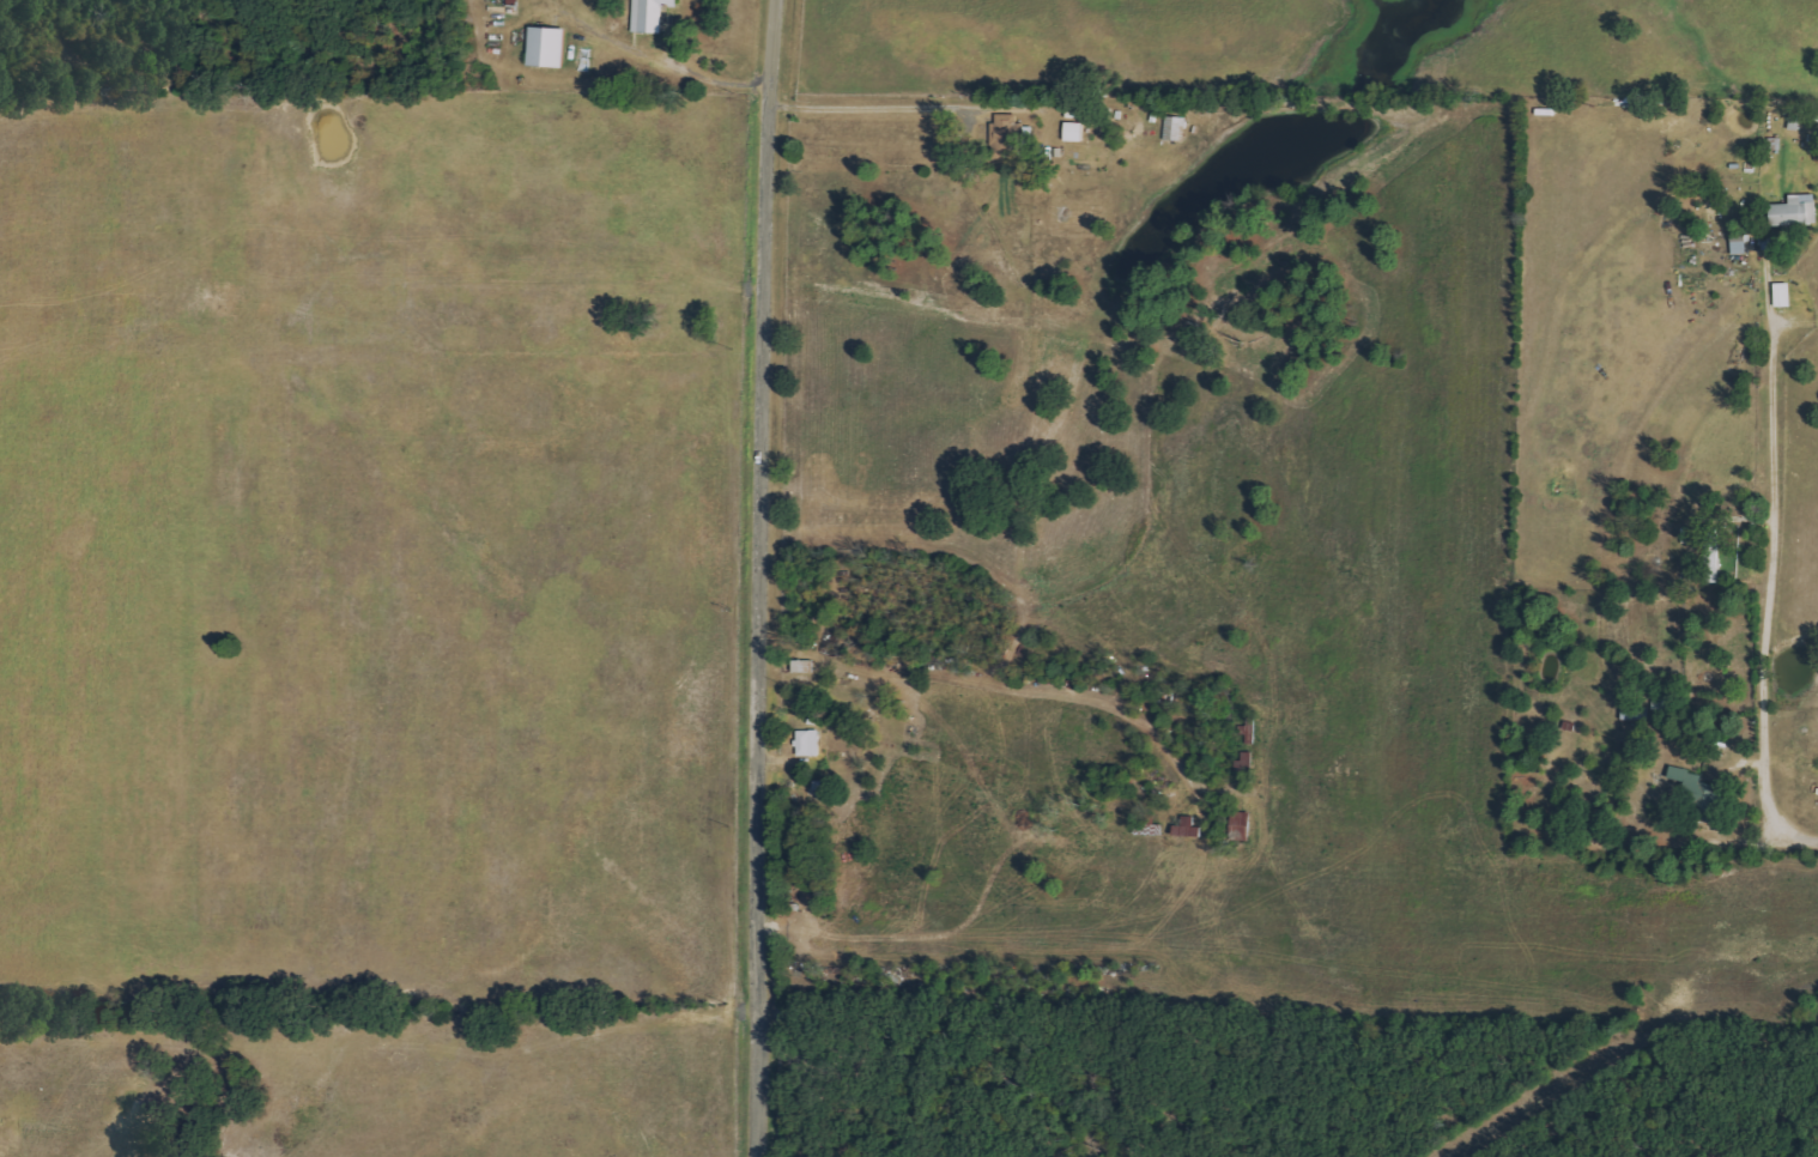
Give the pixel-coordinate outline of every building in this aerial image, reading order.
[(664,33),(665,7),(680,8),(680,0),(635,0),(634,33),(664,33)] [(531,67),(566,68),(567,29),(532,28),(531,67)] [(1801,131),(1802,110),(1792,109),(1791,130),(1801,131)] [(1018,114),(995,114),(994,159),(1019,159),(1019,145),(1034,146),(1034,126),(1018,126),(1018,114)] [(1085,142),(1086,123),(1067,123),(1067,141),(1085,142)] [(1791,204),(1773,205),(1774,226),(1817,225),(1817,200),(1817,195),(1791,196),(1791,204)] [(1733,237),(1732,254),(1747,255),(1748,238),(1733,237)] [(1792,284),(1777,284),(1777,307),(1793,306),(1792,284)] [(1718,527),(1705,527),(1707,583),(1720,582),(1718,527)] [(1683,543),(1696,543),(1696,528),(1683,528),(1683,543)] [(814,660),(795,660),(796,672),(815,672),(814,660)] [(798,755),(821,756),(822,730),(799,730),(798,755)] [(1722,823),(1729,787),(1703,782),(1705,773),(1672,767),(1669,781),(1676,783),(1673,794),(1698,799),(1695,818),(1722,823)] [(1254,812),(1235,812),(1234,841),(1253,841),(1254,812)]
